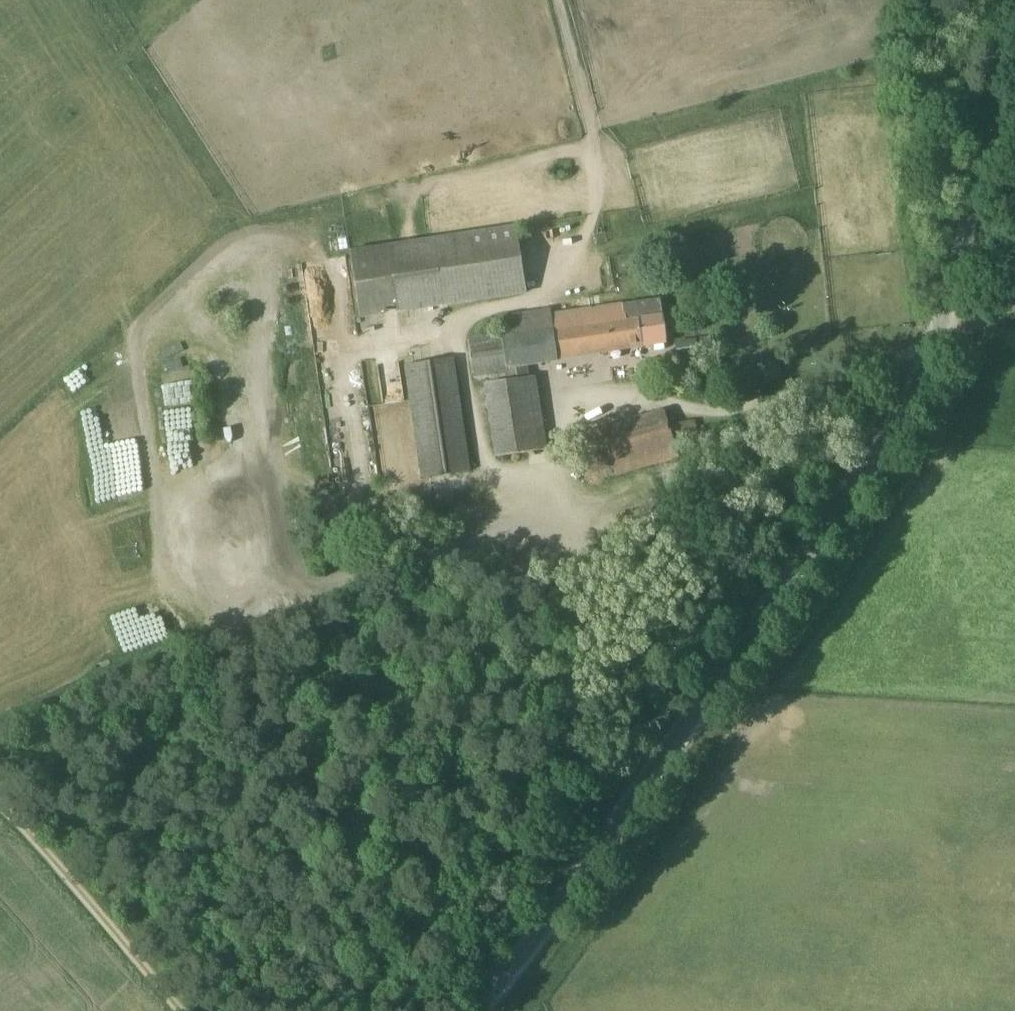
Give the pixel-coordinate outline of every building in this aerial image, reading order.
[(518,225),(351,249),(361,315),(527,291),(518,225)] [(507,370),(509,379),(528,377),(526,364),(564,359),(564,355),(667,339),(663,315),(661,298),(552,313),(551,308),(500,315),(502,332),(469,337),(475,375),(507,370)] [(699,357),(697,342),(677,343),(679,359),(699,357)] [(453,358),(406,365),(422,478),(470,471),(453,358)] [(509,379),(487,382),(497,456),(544,449),(532,376),(528,377),(509,379)] [(614,471),(616,476),(678,459),(674,445),(692,440),(687,422),(668,427),(663,410),(578,433),(590,478),(614,471)]
